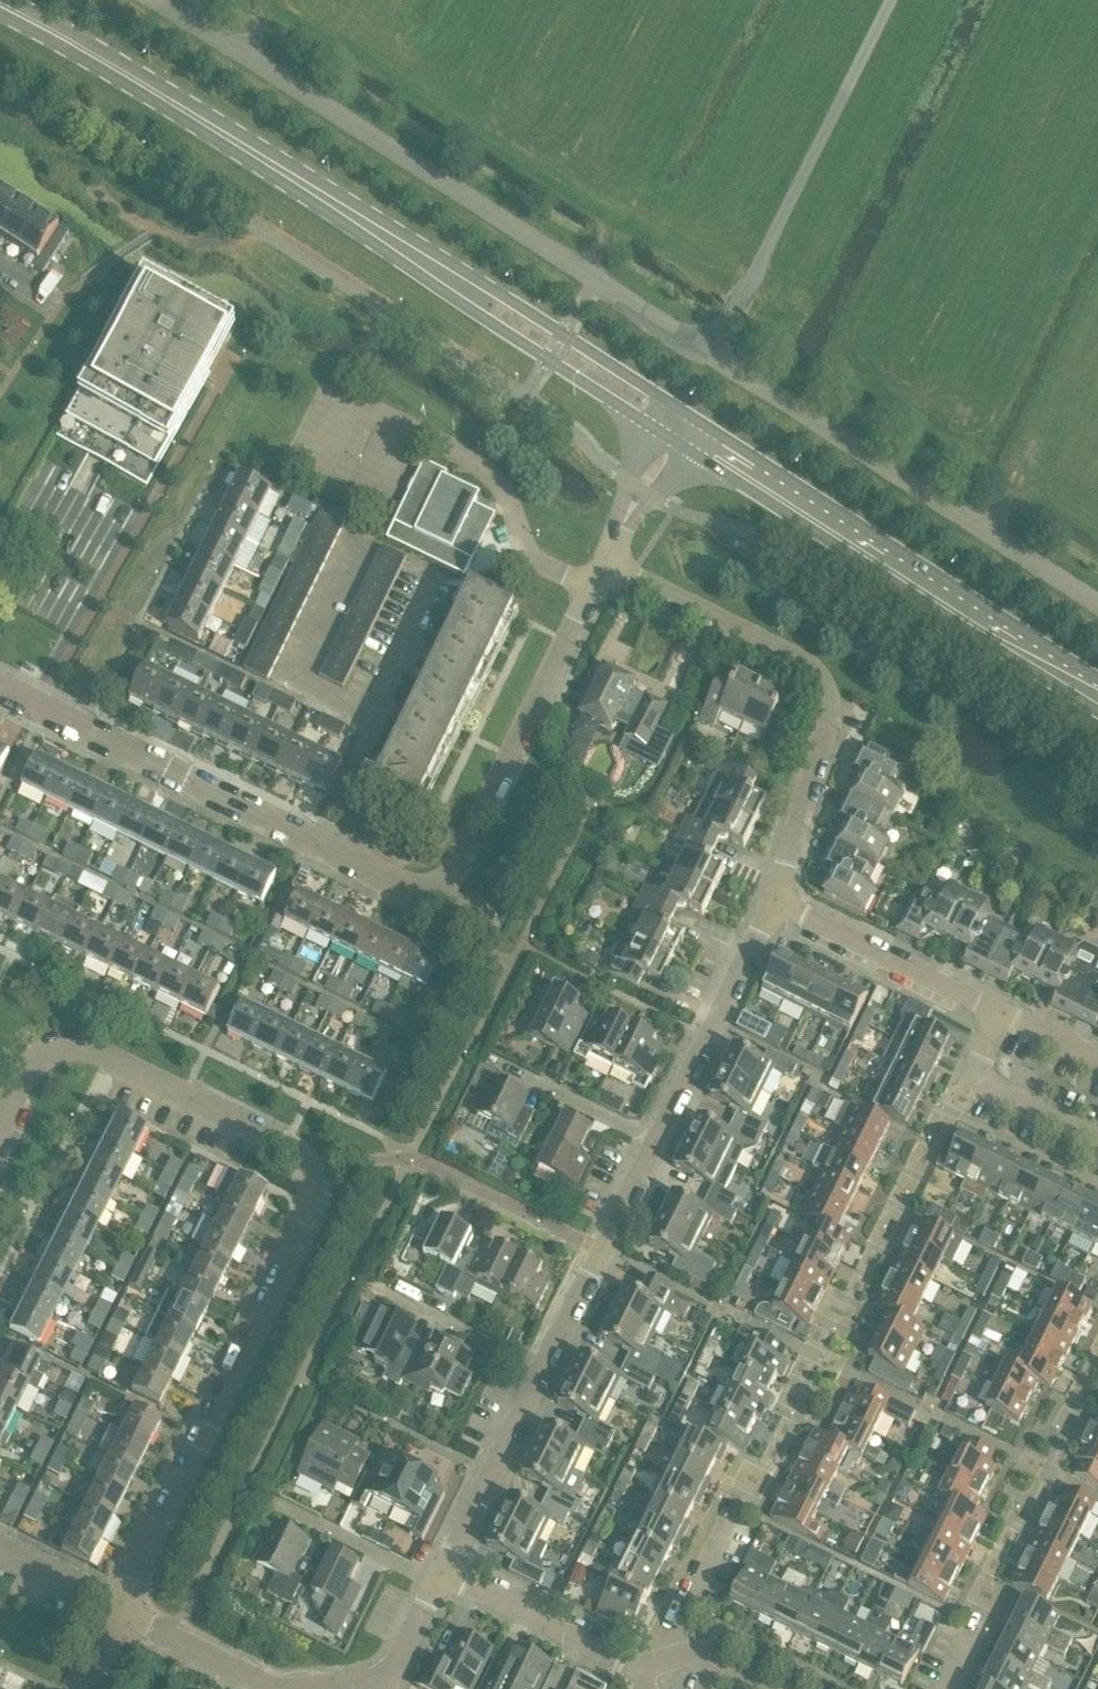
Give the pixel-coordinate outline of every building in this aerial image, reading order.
[(0,202),(0,235),(2,237),(23,205),(5,194),(0,202)] [(23,205),(2,237),(20,248),(41,217),(23,205)] [(39,261),(44,253),(49,245),(54,237),(60,229),(41,217),(20,248),(38,261),(39,261)] [(64,243),(69,236),(60,229),(54,237),(64,243)] [(54,237),(49,245),(59,251),(64,243),(54,237)] [(49,245),(44,253),(54,259),(59,251),(49,245)] [(49,267),(54,259),(44,253),(39,261),(49,267)] [(49,267),(39,261),(38,261),(33,268),(43,275),(49,267)] [(146,486),(180,425),(229,338),(216,331),(219,326),(222,321),(146,278),(121,323),(122,323),(58,437),(96,458),(146,486)] [(466,577),(474,561),(496,516),(474,505),(479,496),(445,479),(447,474),(425,463),(387,539),(466,577)] [(260,518),(271,494),(239,478),(227,502),(260,518)] [(248,542),(260,518),(227,502),(215,526),(248,542)] [(337,539),(343,527),(319,516),(313,528),(337,539)] [(313,529),(305,525),(295,520),(290,531),(331,551),(337,539),(313,528),(313,529)] [(236,566),(248,542),(215,526),(203,550),(236,566)] [(302,551),(326,563),(331,551),(290,531),(283,544),(301,552),(302,551)] [(277,557),(295,566),(296,563),(320,575),(326,563),(302,551),(301,552),(283,544),(277,557)] [(401,570),(407,559),(383,547),(377,559),(401,570)] [(223,592),(224,591),(236,566),(203,550),(191,576),(223,592)] [(395,582),(401,570),(377,559),(371,570),(395,582)] [(314,586),(320,575),(296,563),(295,566),(290,575),(314,586)] [(277,587),(282,575),(271,569),(265,581),(277,587)] [(390,594),(395,582),(371,570),(366,582),(390,594)] [(308,598),(314,586),(290,575),(285,586),(308,598)] [(211,616),(212,615),(223,592),(191,576),(179,600),(211,616)] [(271,598),(277,587),(265,581),(259,593),(271,598)] [(384,606),(390,594),(366,582),(360,594),(384,606)] [(285,586),(279,598),(303,610),(308,598),(285,586)] [(420,807),(516,611),(473,590),(406,727),(402,725),(383,764),(378,761),(370,778),(369,778),(367,782),(368,782),(362,794),(386,805),(392,794),(420,807)] [(378,617),(384,606),(360,594),(354,606),(378,617)] [(297,621),(303,610),(279,598),(273,610),(297,621)] [(199,641),(211,616),(179,600),(166,625),(199,641)] [(372,629),(378,617),(354,606),(348,617),(372,629)] [(291,633),(297,621),(273,610),(267,622),(291,633)] [(366,641),(372,629),(348,617),(343,629),(366,641)] [(252,636),(258,625),(246,619),(240,630),(252,636)] [(267,622),(262,633),(285,645),(291,633),(267,622)] [(361,653),(366,641),(343,629),(337,641),(361,653)] [(246,649),(252,636),(240,630),(234,643),(246,649)] [(280,657),(285,645),(262,633),(256,645),(280,657)] [(173,641),(161,636),(152,654),(165,659),(173,641)] [(355,664),(361,653),(337,641),(331,653),(355,664)] [(181,660),(186,648),(175,642),(169,654),(181,660)] [(256,645),(250,657),(274,668),(280,657),(256,645)] [(193,666),(198,654),(186,648),(181,660),(193,666)] [(349,676),(355,664),(331,653),(325,665),(349,676)] [(268,680),(274,668),(250,657),(244,668),(268,680)] [(223,668),(211,662),(206,671),(219,677),(218,678),(230,684),(235,673),(224,667),(223,668)] [(343,688),(349,676),(325,665),(320,676),(343,688)] [(595,684),(580,714),(611,730),(616,721),(630,728),(626,737),(621,749),(640,759),(645,747),(646,747),(667,706),(646,696),(645,699),(630,692),(635,682),(603,666),(595,684)] [(154,712),(171,679),(146,667),(130,700),(154,712)] [(241,689),(247,678),(235,673),(230,684),(241,689)] [(743,724),(762,686),(739,675),(731,691),(718,685),(701,719),(715,726),(721,713),(743,724)] [(179,724),(195,691),(171,679),(154,712),(179,724)] [(256,697),(279,708),(285,697),(262,686),(256,697)] [(773,755),(790,720),(777,714),(785,698),(762,686),(743,724),(765,735),(759,748),(773,755)] [(204,736),(220,703),(195,691),(179,724),(204,736)] [(291,714),(296,702),(285,697),(279,708),(291,714)] [(228,748),(244,715),(220,703),(204,736),(228,748)] [(253,760),(269,727),(244,715),(228,748),(253,760)] [(328,733),(334,721),(322,715),(317,727),(328,733)] [(340,738),(346,727),(334,721),(328,733),(340,738)] [(277,772),(293,739),(269,727),(253,760),(277,772)] [(712,744),(694,736),(689,746),(707,754),(712,744)] [(302,784),(318,752),(293,739),(277,772),(302,784)] [(893,819),(903,801),(896,791),(906,769),(862,747),(849,772),(858,786),(852,797),(852,798),(892,818),(893,819)] [(9,754),(0,750),(0,773),(9,754)] [(328,797),(344,764),(318,752),(302,784),(328,797)] [(47,798),(61,770),(37,758),(23,786),(47,798)] [(705,800),(755,825),(767,802),(751,794),(757,781),(722,764),(705,800)] [(71,810),(85,782),(61,770),(47,798),(71,810)] [(95,821),(108,793),(85,782),(71,810),(95,821)] [(118,833),(132,805),(108,793),(95,821),(118,833)] [(879,867),(889,848),(882,838),(892,818),(852,798),(852,797),(847,795),(835,820),(844,834),(838,845),(838,846),(859,856),(859,857),(878,866),(879,867)] [(744,848),(755,825),(705,800),(694,822),(687,819),(681,833),(715,850),(721,837),(744,848)] [(142,845),(156,817),(132,805),(118,833),(142,845)] [(166,857),(180,828),(156,817),(142,845),(166,857)] [(28,837),(33,826),(22,821),(16,832),(28,837)] [(40,843),(45,832),(33,826),(28,837),(40,843)] [(190,868),(203,840),(180,828),(166,857),(190,868)] [(714,893),(725,870),(709,862),(715,850),(681,833),(674,846),(687,853),(676,875),(714,893)] [(19,855),(24,844),(13,839),(8,849),(19,855)] [(213,880),(227,852),(203,840),(190,868),(213,880)] [(865,915),(875,896),(868,886),(878,866),(859,857),(859,856),(838,846),(838,845),(833,843),(821,868),(830,881),(824,894),(865,915)] [(31,861),(37,850),(24,844),(19,855),(31,861)] [(75,861),(81,850),(70,844),(64,855),(75,861)] [(87,867),(93,856),(81,850),(75,861),(87,867)] [(237,892),(251,864),(227,852),(213,880),(237,892)] [(67,879),(72,868),(61,862),(55,873),(67,879)] [(263,904),(276,876),(251,864),(237,892),(263,904)] [(90,891),(93,885),(96,879),(84,874),(72,868),(67,879),(90,891)] [(123,884),(128,873),(118,868),(113,879),(123,884)] [(136,891),(141,879),(128,873),(123,884),(136,891)] [(639,901),(674,918),(680,905),(702,917),(714,893),(676,875),(669,888),(660,883),(655,892),(646,887),(639,901)] [(114,902),(120,891),(109,886),(96,879),(93,885),(90,891),(114,902)] [(29,895),(5,884),(0,894),(0,916),(15,924),(29,895)] [(968,898),(951,890),(940,896),(928,890),(919,909),(910,905),(897,931),(922,943),(936,934),(948,940),(968,898)] [(127,908),(132,897),(120,891),(114,902),(127,908)] [(171,908),(176,897),(165,892),(160,902),(171,908)] [(308,932),(322,904),(298,892),(285,920),(308,932)] [(39,935),(53,907),(29,895),(15,924),(39,935)] [(183,914),(189,903),(176,897),(171,908),(183,914)] [(986,974),(1008,930),(987,919),(986,907),(968,898),(948,940),(960,946),(961,962),(986,974)] [(63,947),(77,919),(80,912),(56,900),(53,907),(39,935),(63,947)] [(672,961),(684,938),(668,930),(674,918),(639,901),(632,914),(645,921),(634,943),(672,961)] [(332,944),(346,916),(322,904),(308,932),(332,944)] [(162,926),(167,914),(157,909),(151,920),(162,926)] [(174,932),(180,920),(167,914),(162,926),(174,932)] [(218,931),(224,920),(213,915),(207,926),(218,931)] [(356,955),(370,927),(346,916),(332,944),(356,955)] [(87,959),(100,931),(77,919),(63,947),(87,959)] [(231,937),(236,926),(224,920),(218,931),(231,937)] [(380,967),(394,939),(370,927),(356,955),(380,967)] [(1028,940),(1008,930),(986,974),(1010,987),(1024,977),(1036,983),(1056,942),(1039,933),(1028,940)] [(110,971),(124,942),(100,931),(87,959),(110,971)] [(209,949),(215,938),(204,932),(199,944),(209,949)] [(222,955),(225,948),(227,944),(215,938),(209,949),(222,955)] [(672,961),(634,943),(625,938),(614,960),(610,958),(603,973),(638,990),(645,977),(661,985),(672,961)] [(404,979),(418,951),(394,939),(380,967),(404,979)] [(134,982),(148,954),(124,942),(110,971),(134,982)] [(1056,942),(1036,983),(1048,989),(1049,1006),(1073,1018),(1095,973),(1097,968),(1097,952),(1084,945),(1074,951),(1056,942)] [(282,955),(270,949),(262,945),(258,953),(278,963),(282,955)] [(423,1001),(428,991),(442,963),(418,951),(404,979),(417,985),(412,995),(423,1001)] [(785,1002),(802,967),(792,962),(794,957),(782,951),(762,991),(785,1002)] [(587,952),(582,962),(595,969),(600,959),(587,952)] [(158,994),(172,966),(148,954),(134,982),(158,994)] [(284,955),(283,955),(278,965),(279,965),(278,966),(289,972),(295,960),(284,955)] [(301,978),(307,967),(295,960),(289,972),(301,978)] [(182,1006),(195,978),(172,966),(158,994),(182,1006)] [(825,973),(814,967),(811,972),(802,967),(785,1002),(806,1012),(825,973)] [(281,990),(286,978),(275,972),(269,984),(281,990)] [(827,1023),(844,988),(835,983),(837,979),(825,973),(806,1012),(827,1023)] [(1095,973),(1073,1018),(1097,1030),(1097,974),(1095,973)] [(207,1018),(220,990),(195,978),(182,1006),(207,1018)] [(292,996),(298,984),(286,978),(281,990),(292,996)] [(337,995),(342,984),(331,979),(326,990),(337,995)] [(349,1001),(355,990),(342,984),(337,995),(349,1001)] [(869,994),(856,988),(854,993),(844,988),(827,1023),(849,1034),(869,994)] [(881,1009),(881,1008),(888,994),(878,989),(871,1004),(881,1009)] [(569,1057),(585,1023),(573,1018),(581,1002),(555,990),(546,990),(547,1006),(539,1021),(526,1031),(531,1038),(569,1057)] [(328,1013),(334,1002),(322,996),(317,1007),(328,1013)] [(372,1013),(384,1019),(390,1007),(378,1001),(372,1013)] [(913,1002),(909,1001),(901,1017),(914,1023),(904,1044),(939,1062),(943,1053),(948,1055),(954,1043),(925,1028),(933,1012),(932,1011),(932,1012),(923,1008),(923,1007),(913,1002)] [(340,1019),(346,1008),(334,1002),(328,1013),(340,1019)] [(254,1046),(267,1017),(243,1005),(229,1034),(254,1046)] [(409,1031),(415,1020),(390,1007),(384,1019),(409,1031)] [(869,1027),(876,1014),(868,1010),(861,1023),(869,1027)] [(769,1034),(772,1028),(744,1014),(737,1028),(765,1042),(768,1034),(769,1034)] [(633,1029),(609,1016),(605,1023),(594,1017),(574,1058),(587,1064),(589,1059),(612,1070),(633,1029)] [(277,1057),(291,1029),(267,1017),(254,1046),(277,1057)] [(376,1036),(381,1025),(370,1020),(364,1031),(376,1036)] [(862,1042),(869,1027),(861,1023),(854,1038),(862,1042)] [(388,1042),(393,1031),(381,1025),(376,1036),(388,1042)] [(301,1069),(315,1040),(291,1029),(277,1057),(301,1069)] [(645,1093),(665,1053),(654,1047),(657,1040),(633,1029),(612,1070),(635,1081),(633,1087),(645,1093)] [(782,1041),(769,1034),(768,1034),(765,1042),(778,1049),(782,1041)] [(325,1080),(339,1052),(315,1040),(301,1069),(325,1080)] [(933,1086),(939,1074),(934,1072),(939,1062),(904,1044),(893,1066),(933,1086)] [(807,1063),(811,1055),(797,1048),(793,1056),(807,1063)] [(762,1063),(734,1049),(722,1073),(762,1093),(774,1070),(792,1079),(798,1066),(768,1051),(762,1063)] [(349,1092),(362,1064),(339,1052),(325,1080),(349,1092)] [(368,1052),(362,1064),(349,1092),(373,1104),(387,1075),(392,1065),(382,1059),(368,1052)] [(848,1070),(855,1056),(847,1052),(840,1066),(848,1070)] [(821,1070),(825,1062),(811,1055),(807,1063),(821,1070)] [(927,1098),(933,1086),(893,1066),(885,1062),(881,1071),(889,1075),(883,1087),(917,1105),(922,1095),(927,1098)] [(841,1084),(848,1070),(840,1066),(833,1080),(841,1084)] [(763,1138),(769,1125),(751,1116),(762,1093),(722,1073),(710,1097),(738,1111),(733,1123),(763,1138)] [(517,1151),(535,1114),(522,1107),(526,1099),(496,1083),(479,1117),(493,1124),(487,1136),(517,1151)] [(911,1129),(917,1117),(913,1115),(917,1105),(883,1087),(872,1110),(911,1129)] [(815,1107),(822,1093),(814,1089),(807,1103),(815,1107)] [(854,1110),(845,1105),(834,1126),(844,1131),(879,1148),(890,1126),(855,1109),(854,1110)] [(133,1154),(145,1130),(117,1116),(105,1140),(133,1154)] [(541,1167),(540,1168),(577,1186),(589,1162),(577,1156),(590,1130),(565,1118),(555,1137),(552,1135),(537,1165),(541,1167)] [(799,1118),(792,1132),(800,1136),(807,1122),(799,1118)] [(698,1120),(686,1144),(727,1164),(736,1169),(744,1154),(757,1149),(763,1138),(733,1123),(727,1134),(698,1120)] [(868,1170),(879,1148),(844,1131),(833,1153),(868,1170)] [(793,1150),(800,1137),(800,1136),(792,1132),(785,1146),(793,1150)] [(983,1147),(961,1136),(958,1142),(950,1138),(936,1166),(944,1170),(944,1171),(966,1182),(983,1147)] [(121,1178),(133,1154),(105,1140),(93,1164),(121,1178)] [(713,1187),(707,1199),(733,1211),(739,1199),(725,1192),(736,1169),(727,1164),(686,1144),(675,1168),(713,1187)] [(857,1191),(868,1170),(833,1153),(822,1147),(811,1168),(823,1174),(857,1191)] [(982,1203),(987,1192),(1005,1158),(983,1147),(966,1182),(961,1192),(982,1203)] [(176,1176),(181,1164),(171,1158),(165,1170),(176,1176)] [(1009,1203),(1026,1168),(1005,1158),(987,1192),(1009,1203)] [(779,1179),(786,1165),(778,1161),(771,1175),(779,1179)] [(109,1202),(110,1201),(121,1178),(93,1164),(81,1188),(109,1202)] [(193,1185),(199,1172),(188,1167),(182,1179),(193,1185)] [(1030,1214),(1047,1179),(1026,1168),(1009,1203),(1030,1214)] [(169,1188),(176,1176),(165,1170),(158,1182),(169,1188)] [(254,1214),(266,1190),(226,1171),(214,1195),(226,1200),(254,1214)] [(847,1213),(857,1191),(823,1174),(812,1195),(847,1213)] [(772,1193),(779,1179),(771,1175),(764,1189),(772,1193)] [(182,1208),(188,1196),(193,1185),(182,1179),(171,1202),(182,1208)] [(1051,1224),(1069,1190),(1047,1179),(1030,1214),(1051,1224)] [(97,1226),(109,1202),(81,1188),(69,1212),(97,1226)] [(1073,1235),(1090,1200),(1069,1190),(1051,1224),(1073,1235)] [(836,1234),(837,1233),(847,1213),(812,1195),(801,1217),(815,1224),(815,1223),(836,1234)] [(702,1210),(673,1196),(661,1220),(702,1240),(713,1217),(731,1226),(737,1213),(733,1211),(707,1199),(702,1210)] [(242,1238),(254,1214),(226,1200),(214,1224),(242,1238)] [(1097,1238),(1097,1204),(1090,1200),(1073,1235),(1094,1246),(1097,1238)] [(170,1231),(174,1224),(182,1208),(171,1202),(159,1226),(170,1231)] [(152,1223),(157,1212),(147,1206),(141,1218),(152,1223)] [(944,1226),(950,1213),(943,1210),(937,1222),(944,1226)] [(85,1249),(97,1226),(69,1212),(57,1235),(85,1249)] [(774,1230),(781,1217),(773,1213),(766,1226),(774,1230)] [(952,1229),(958,1217),(950,1213),(944,1226),(952,1229)] [(146,1234),(152,1223),(141,1218),(135,1229),(146,1234)] [(472,1234),(442,1219),(440,1222),(438,1220),(431,1233),(429,1232),(423,1244),(428,1247),(424,1255),(448,1266),(436,1290),(454,1299),(456,1295),(476,1255),(467,1250),(473,1238),(470,1236),(472,1234)] [(213,1226),(202,1220),(190,1243),(202,1249),(202,1247),(230,1261),(242,1238),(214,1224),(213,1226)] [(706,1286),(717,1264),(695,1253),(702,1240),(661,1220),(649,1244),(678,1258),(672,1270),(706,1286)] [(943,1260),(953,1266),(964,1243),(919,1221),(908,1243),(943,1260)] [(815,1223),(815,1224),(805,1245),(840,1262),(851,1240),(837,1233),(836,1234),(815,1223)] [(164,1244),(170,1231),(159,1226),(153,1238),(164,1244)] [(768,1242),(774,1230),(766,1226),(760,1238),(768,1242)] [(987,1247),(993,1235),(986,1231),(979,1243),(987,1247)] [(74,1273),(85,1250),(85,1249),(57,1235),(45,1259),(74,1273)] [(994,1251),(1000,1238),(993,1235),(987,1247),(994,1251)] [(932,1281),(943,1260),(908,1243),(898,1264),(932,1281)] [(502,1293),(519,1257),(495,1245),(490,1257),(478,1251),(476,1255),(456,1295),(468,1301),(475,1287),(499,1299),(502,1293)] [(829,1283),(840,1262),(805,1245),(794,1266),(829,1283)] [(218,1286),(230,1261),(202,1247),(202,1249),(190,1272),(218,1286)] [(1030,1268),(1036,1256),(1028,1252),(1022,1265),(1030,1268)] [(753,1272),(761,1257),(753,1253),(745,1269),(753,1272)] [(128,1271),(134,1259),(123,1254),(117,1265),(128,1271)] [(1037,1272),(1043,1260),(1036,1256),(1030,1268),(1037,1272)] [(538,1310),(549,1287),(537,1281),(543,1269),(519,1257),(502,1293),(538,1310)] [(62,1297),(73,1273),(74,1273),(45,1259),(34,1283),(62,1297)] [(146,1280),(150,1272),(152,1268),(141,1262),(134,1275),(146,1280)] [(921,1303),(932,1281),(898,1264),(887,1286),(921,1303)] [(122,1283),(128,1271),(117,1265),(111,1277),(122,1283)] [(818,1305),(829,1283),(794,1266),(784,1288),(818,1305)] [(991,1284),(998,1270),(990,1266),(983,1280),(991,1284)] [(753,1272),(745,1269),(739,1281),(732,1296),(744,1302),(751,1288),(747,1285),(753,1272)] [(206,1310),(218,1286),(190,1272),(178,1296),(206,1310)] [(1006,1291),(1013,1278),(1004,1273),(997,1286),(1006,1291)] [(1072,1290),(1078,1277),(1071,1274),(1065,1286),(1072,1290)] [(134,1303),(146,1280),(134,1275),(123,1297),(134,1303)] [(1080,1293),(1086,1281),(1078,1277),(1072,1290),(1080,1293)] [(984,1298),(991,1284),(983,1280),(976,1294),(984,1298)] [(672,1299),(675,1294),(650,1281),(641,1298),(626,1290),(614,1314),(655,1334),(666,1311),(684,1320),(690,1308),(672,1299)] [(50,1321),(61,1297),(62,1297),(34,1283),(22,1307),(50,1321)] [(911,1324),(921,1303),(887,1286),(876,1308),(890,1315),(890,1314),(911,1324)] [(1000,1303),(1006,1291),(997,1286),(991,1298),(1000,1303)] [(807,1327),(818,1305),(784,1288),(773,1310),(769,1308),(768,1308),(765,1308),(764,1308),(761,1308),(760,1309),(759,1310),(757,1312),(757,1313),(755,1318),(789,1334),(795,1321),(807,1327)] [(1081,1328),(1091,1307),(1058,1290),(1047,1311),(1081,1328)] [(194,1334),(206,1310),(178,1296),(166,1320),(194,1334)] [(104,1318),(110,1306),(99,1301),(93,1313),(104,1318)] [(38,1345),(50,1321),(22,1307),(9,1331),(38,1345)] [(970,1327),(977,1313),(969,1309),(962,1323),(970,1327)] [(123,1328),(128,1316),(117,1310),(111,1322),(123,1328)] [(400,1387),(403,1381),(417,1352),(407,1347),(406,1344),(414,1327),(382,1311),(362,1351),(376,1357),(374,1361),(376,1365),(387,1371),(383,1379),(400,1387)] [(1071,1348),(1081,1328),(1047,1311),(1037,1331),(1071,1348)] [(98,1330),(104,1318),(93,1313),(87,1325),(98,1330)] [(631,1353),(625,1364),(655,1379),(656,1378),(659,1371),(666,1357),(648,1348),(655,1334),(614,1314),(602,1339),(631,1353)] [(890,1314),(890,1315),(879,1335),(914,1353),(925,1330),(911,1324),(890,1314)] [(986,1332),(993,1318),(984,1314),(977,1327),(986,1332)] [(165,1321),(155,1317),(144,1341),(154,1345),(155,1343),(183,1358),(194,1334),(166,1320),(165,1321)] [(98,1376),(105,1362),(117,1339),(123,1328),(111,1322),(87,1370),(98,1376)] [(963,1341),(970,1327),(962,1323),(955,1337),(963,1341)] [(998,1346),(1001,1340),(986,1332),(977,1327),(971,1339),(972,1339),(964,1354),(957,1368),(966,1372),(973,1358),(972,1358),(976,1350),(983,1354),(989,1342),(998,1346)] [(749,1348),(739,1369),(772,1386),(777,1377),(782,1379),(788,1366),(781,1363),(788,1349),(751,1331),(743,1345),(749,1348)] [(1061,1369),(1071,1348),(1037,1331),(1027,1352),(1061,1369)] [(909,1394),(910,1392),(911,1388),(912,1385),(911,1381),(910,1378),(907,1375),(904,1374),(914,1353),(879,1335),(869,1357),(876,1361),(869,1374),(909,1394)] [(473,1356),(439,1339),(431,1355),(419,1349),(418,1353),(417,1352),(403,1381),(430,1394),(434,1386),(461,1400),(472,1377),(465,1373),(473,1356)] [(704,1353),(713,1356),(723,1360),(728,1350),(719,1346),(720,1345),(710,1340),(704,1353)] [(171,1382),(171,1381),(183,1358),(155,1343),(154,1345),(142,1368),(171,1382)] [(49,1367),(11,1348),(0,1370),(0,1373),(27,1386),(37,1391),(49,1367)] [(80,1367),(86,1354),(75,1348),(69,1361),(80,1367)] [(948,1351),(941,1366),(949,1369),(956,1355),(948,1351)] [(1050,1390),(1061,1369),(1027,1352),(1018,1370),(1017,1372),(1039,1382),(1039,1384),(1050,1390)] [(713,1356),(704,1353),(698,1365),(707,1369),(713,1356)] [(619,1375),(581,1356),(569,1380),(609,1401),(621,1378),(649,1392),(655,1379),(625,1364),(619,1375)] [(1029,1404),(1039,1384),(1039,1382),(1017,1372),(1018,1370),(1006,1364),(995,1387),(1029,1404)] [(941,1366),(934,1379),(942,1383),(949,1369),(941,1366)] [(159,1406),(171,1382),(142,1368),(130,1392),(159,1406)] [(960,1383),(966,1372),(957,1368),(951,1379),(960,1383)] [(767,1410),(771,1401),(766,1399),(772,1386),(739,1369),(728,1391),(767,1410)] [(27,1386),(0,1373),(0,1403),(15,1410),(27,1386)] [(610,1445),(616,1432),(598,1423),(609,1401),(569,1380),(557,1405),(586,1419),(580,1430),(610,1445)] [(692,1400),(698,1389),(689,1384),(683,1395),(692,1400)] [(916,1413),(863,1387),(857,1400),(849,1397),(838,1419),(873,1436),(883,1416),(909,1428),(916,1413)] [(1019,1423),(1029,1404),(995,1387),(985,1407),(1019,1423)] [(70,1407),(76,1395),(64,1389),(58,1401),(70,1407)] [(760,1422),(767,1410),(728,1391),(717,1412),(751,1429),(756,1420),(760,1422)] [(686,1412),(692,1400),(683,1395),(677,1407),(686,1412)] [(88,1417),(94,1404),(82,1399),(76,1411),(88,1417)] [(64,1420),(70,1407),(58,1401),(52,1414),(64,1420)] [(15,1410),(0,1403),(0,1432),(3,1434),(15,1410)] [(148,1447),(160,1422),(132,1408),(120,1433),(148,1447)] [(75,1441),(82,1428),(88,1417),(76,1411),(64,1435),(75,1441)] [(745,1453),(751,1440),(747,1438),(751,1429),(717,1412),(707,1434),(745,1453)] [(1096,1416),(1086,1438),(1097,1444),(1097,1417),(1096,1416)] [(876,1464),(881,1454),(868,1447),(873,1436),(838,1419),(828,1439),(828,1440),(863,1457),(876,1464)] [(651,1441),(657,1429),(648,1425),(642,1437),(651,1441)] [(339,1433),(325,1426),(296,1485),(297,1486),(302,1475),(334,1491),(337,1484),(351,1491),(347,1499),(348,1500),(369,1458),(354,1450),(358,1443),(349,1438),(350,1435),(349,1435),(348,1438),(340,1434),(341,1431),(340,1430),(339,1433)] [(574,1442),(546,1427),(534,1452),(574,1471),(585,1449),(604,1458),(610,1445),(580,1430),(574,1442)] [(119,1434),(109,1428),(97,1453),(108,1458),(108,1457),(136,1470),(148,1447),(120,1433),(119,1434)] [(955,1433),(947,1428),(943,1437),(951,1441),(955,1433)] [(8,1439),(2,1436),(3,1434),(0,1432),(0,1446),(4,1448),(8,1439)] [(720,1464),(727,1451),(688,1432),(677,1454),(711,1470),(715,1461),(720,1464)] [(858,1467),(863,1457),(828,1440),(828,1439),(814,1432),(803,1454),(838,1472),(848,1476),(853,1465),(858,1467)] [(46,1455),(53,1442),(41,1437),(35,1449),(46,1455)] [(645,1454),(651,1441),(642,1437),(635,1450),(645,1454)] [(1086,1438),(1075,1460),(1081,1463),(1074,1476),(1097,1488),(1097,1444),(1086,1438)] [(995,1453),(968,1439),(961,1453),(947,1446),(942,1456),(956,1463),(950,1474),(985,1492),(996,1470),(989,1466),(995,1453)] [(64,1465),(70,1452),(59,1446),(52,1459),(64,1465)] [(41,1467),(46,1455),(35,1449),(29,1461),(41,1467)] [(575,1516),(581,1503),(563,1494),(574,1471),(534,1452),(522,1476),(550,1490),(545,1501),(570,1513),(570,1514),(575,1516)] [(705,1494),(711,1482),(706,1480),(711,1470),(677,1454),(667,1475),(705,1494)] [(841,1500),(846,1490),(833,1483),(838,1472),(803,1454),(793,1476),(841,1500)] [(124,1495),(125,1492),(136,1470),(108,1457),(108,1458),(96,1481),(124,1495)] [(414,1470),(390,1458),(386,1466),(374,1460),(352,1506),(364,1512),(372,1498),(394,1509),(414,1470)] [(59,1475),(64,1465),(52,1459),(47,1470),(59,1475)] [(629,1484),(635,1472),(627,1467),(621,1479),(629,1484)] [(423,1541),(445,1496),(434,1490),(438,1481),(414,1470),(394,1509),(417,1520),(410,1535),(423,1541)] [(985,1492),(950,1474),(945,1486),(931,1479),(926,1489),(938,1495),(975,1512),(985,1492)] [(699,1507),(705,1494),(667,1475),(656,1497),(690,1513),(694,1504),(699,1507)] [(837,1510),(841,1500),(793,1476),(782,1497),(817,1514),(823,1503),(837,1510)] [(623,1497),(629,1484),(621,1479),(614,1493),(623,1497)] [(112,1518),(113,1517),(124,1495),(96,1481),(84,1504),(112,1518)] [(41,1512),(52,1489),(42,1484),(36,1496),(35,1495),(29,1506),(41,1512)] [(24,1502),(29,1491),(18,1485),(12,1497),(24,1502)] [(901,1485),(895,1496),(905,1501),(909,1493),(907,1488),(901,1485)] [(886,1495),(874,1489),(868,1501),(880,1508),(886,1495)] [(1096,1503),(1068,1489),(1061,1501),(1055,1499),(1044,1521),(1079,1538),(1096,1503)] [(976,1540),(987,1518),(975,1512),(938,1495),(933,1505),(947,1512),(941,1523),(976,1540)] [(24,1502),(12,1497),(0,1520),(0,1521),(11,1527),(24,1502)] [(684,1537),(690,1525),(685,1522),(690,1513),(656,1497),(645,1518),(684,1537)] [(820,1543),(825,1533),(811,1526),(817,1514),(782,1497),(771,1519),(806,1536),(820,1543)] [(539,1513),(511,1498),(499,1523),(539,1542),(550,1519),(564,1526),(570,1514),(570,1513),(545,1501),(539,1513)] [(101,1542),(102,1540),(112,1518),(84,1504),(73,1528),(101,1542)] [(34,1524),(41,1512),(29,1506),(23,1519),(34,1524)] [(891,1506),(885,1518),(897,1524),(903,1512),(891,1506)] [(609,1527),(615,1515),(605,1511),(599,1522),(609,1527)] [(678,1549),(684,1537),(645,1518),(635,1539),(668,1556),(673,1547),(678,1549)] [(1069,1559),(1079,1538),(1044,1521),(1034,1542),(1069,1559)] [(603,1540),(609,1527),(599,1522),(593,1535),(603,1540)] [(539,1542),(499,1523),(487,1547),(515,1561),(509,1572),(539,1587),(546,1574),(542,1573),(541,1561),(547,1546),(539,1542)] [(882,1523),(875,1536),(886,1542),(893,1528),(882,1523)] [(976,1540),(941,1523),(935,1534),(921,1528),(917,1537),(965,1561),(976,1540)] [(89,1566),(101,1542),(73,1528),(61,1552),(89,1566)] [(278,1530),(274,1528),(256,1564),(273,1572),(275,1578),(267,1593),(291,1605),(303,1580),(291,1574),(307,1540),(284,1528),(278,1530)] [(376,1545),(381,1535),(367,1528),(362,1537),(376,1545)] [(381,1535),(376,1545),(391,1552),(396,1542),(381,1535)] [(850,1536),(843,1551),(855,1557),(863,1542),(850,1536)] [(955,1582),(965,1561),(917,1537),(912,1547),(926,1554),(920,1565),(955,1582)] [(790,1538),(784,1551),(802,1560),(808,1546),(790,1538)] [(663,1580),(669,1568),(664,1565),(668,1556),(635,1539),(624,1561),(663,1580)] [(873,1542),(862,1564),(875,1570),(886,1548),(873,1542)] [(1058,1581),(1069,1559),(1034,1542),(1023,1563),(1058,1581)] [(592,1560),(598,1548),(589,1543),(583,1556),(592,1560)] [(812,1548),(805,1561),(816,1567),(822,1553),(812,1548)] [(748,1568),(730,1602),(753,1613),(770,1579),(777,1565),(751,1552),(744,1566),(748,1568)] [(339,1636),(361,1591),(349,1585),(359,1566),(333,1553),(313,1593),(316,1595),(312,1603),(328,1625),(325,1630),(339,1636)] [(656,1592),(663,1580),(624,1561),(614,1582),(647,1599),(652,1590),(656,1592)] [(1047,1603),(1058,1581),(1023,1563),(1012,1586),(1047,1603)] [(579,1565),(571,1582),(582,1588),(590,1571),(579,1565)] [(955,1582),(920,1565),(914,1577),(900,1570),(895,1580),(909,1587),(944,1605),(955,1582)] [(770,1579),(753,1613),(774,1624),(798,1575),(788,1570),(781,1584),(770,1579)] [(798,1575),(774,1624),(795,1634),(812,1600),(815,1594),(803,1588),(808,1580),(798,1575)] [(647,1610),(643,1608),(647,1599),(614,1582),(600,1610),(590,1605),(587,1611),(622,1628),(628,1617),(641,1623),(647,1610)] [(812,1600),(795,1634),(816,1645),(840,1596),(831,1591),(827,1599),(815,1593),(815,1594),(812,1600)] [(840,1596),(816,1645),(837,1656),(855,1621),(843,1615),(850,1601),(840,1596)] [(1090,1597),(1089,1599),(1087,1604),(1097,1610),(1097,1600),(1090,1597)] [(1069,1649),(1073,1640),(1053,1630),(1060,1617),(1026,1599),(1015,1622),(1069,1649)] [(855,1621),(837,1656),(858,1666),(883,1617),(889,1606),(878,1601),(866,1626),(855,1621)] [(883,1617),(858,1666),(880,1677),(897,1642),(897,1641),(885,1636),(892,1622),(883,1617)] [(1069,1649),(1015,1622),(1004,1643),(1039,1660),(1045,1647),(1065,1657),(1069,1649)] [(897,1642),(880,1677),(902,1688),(919,1653),(923,1655),(936,1629),(925,1623),(920,1625),(913,1640),(900,1634),(897,1641),(897,1642)] [(491,1649),(460,1634),(445,1666),(432,1659),(417,1688),(420,1688),(452,1688),(453,1687),(458,1688),(471,1688),(491,1649)] [(1052,1683),(1032,1673),(1039,1660),(1004,1643),(993,1664),(1043,1688),(1049,1688),(1052,1683)] [(481,1688),(538,1688),(548,1667),(516,1651),(506,1672),(492,1665),(481,1688)] [(993,1664),(983,1686),(989,1688),(1043,1688),(993,1664)] [(553,1675),(557,1667),(556,1666),(544,1688),(602,1688),(578,1677),(574,1685),(553,1675)]
